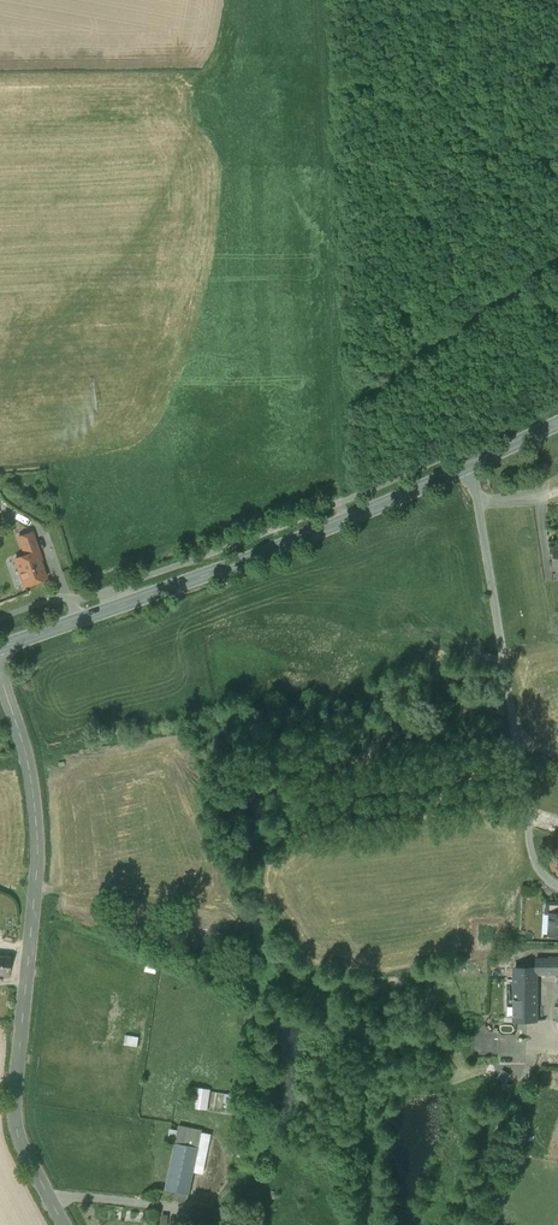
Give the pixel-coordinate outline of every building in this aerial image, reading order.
[(32,532),(18,537),(24,555),(36,551),(36,552),(38,551),(32,532)] [(24,555),(15,558),(24,586),(45,578),(36,552),(36,551),(24,555)] [(547,902),(546,914),(550,914),(550,913),(557,914),(557,902),(547,902)] [(550,913),(550,914),(549,935),(557,935),(557,914),(550,913)] [(0,956),(0,975),(9,976),(10,957),(0,956)] [(536,960),(529,960),(529,968),(536,968),(536,974),(557,975),(557,977),(557,961),(536,960)] [(529,968),(515,968),(515,1020),(536,1021),(536,1011),(536,974),(536,968),(529,968)] [(545,1011),(536,1011),(536,1021),(545,1021),(545,1011)] [(127,1035),(125,1044),(139,1046),(141,1037),(127,1035)] [(210,1092),(195,1091),(193,1111),(207,1113),(210,1092)] [(202,1132),(178,1127),(175,1142),(199,1147),(202,1132)] [(199,1147),(175,1142),(165,1188),(174,1190),(189,1193),(199,1147)] [(189,1193),(174,1190),(173,1198),(187,1200),(189,1193)]
